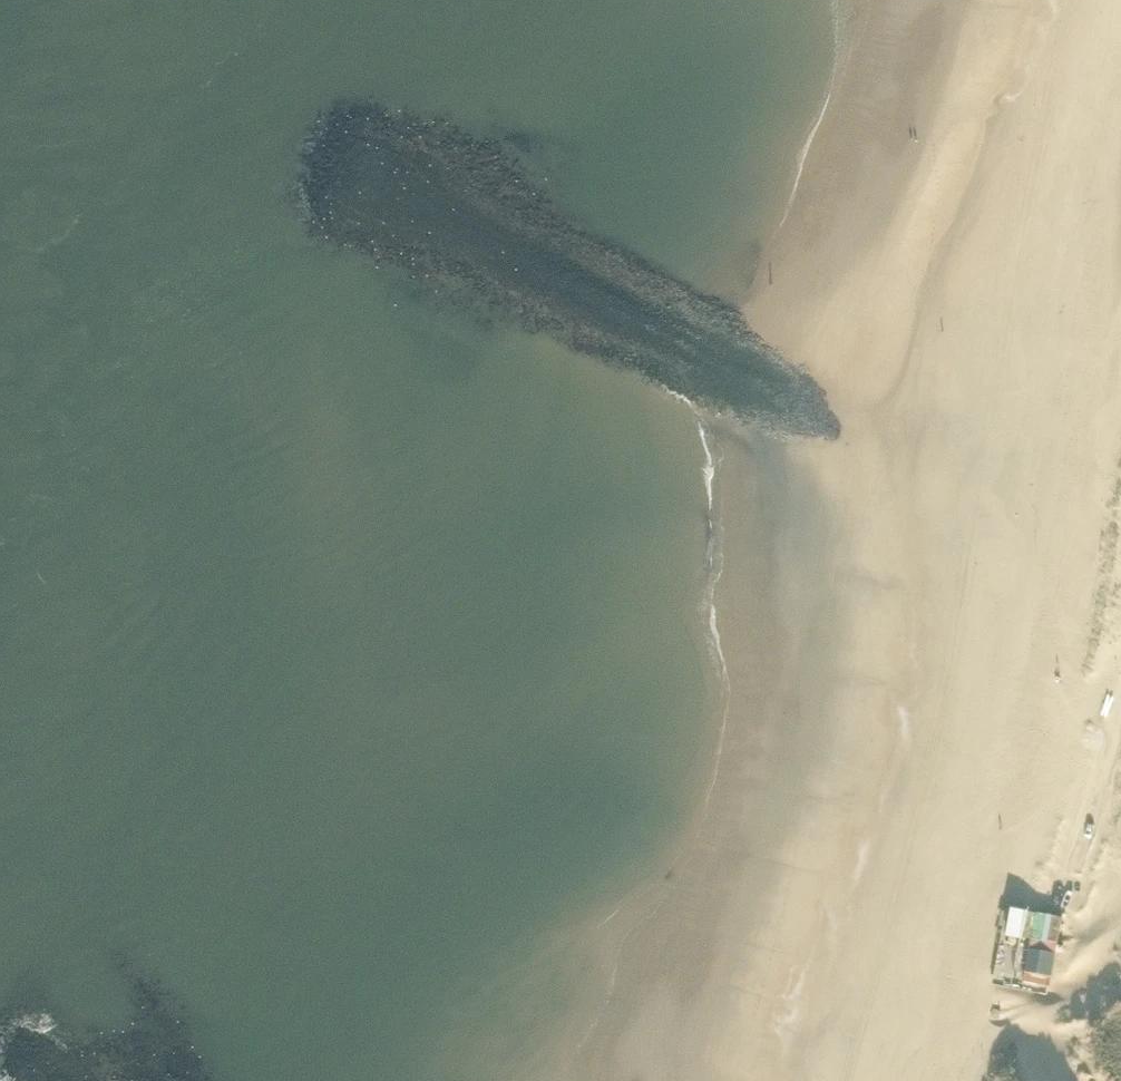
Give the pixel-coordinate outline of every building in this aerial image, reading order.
[(1062,913),(1011,904),(996,986),(1046,995),(1062,913)]
